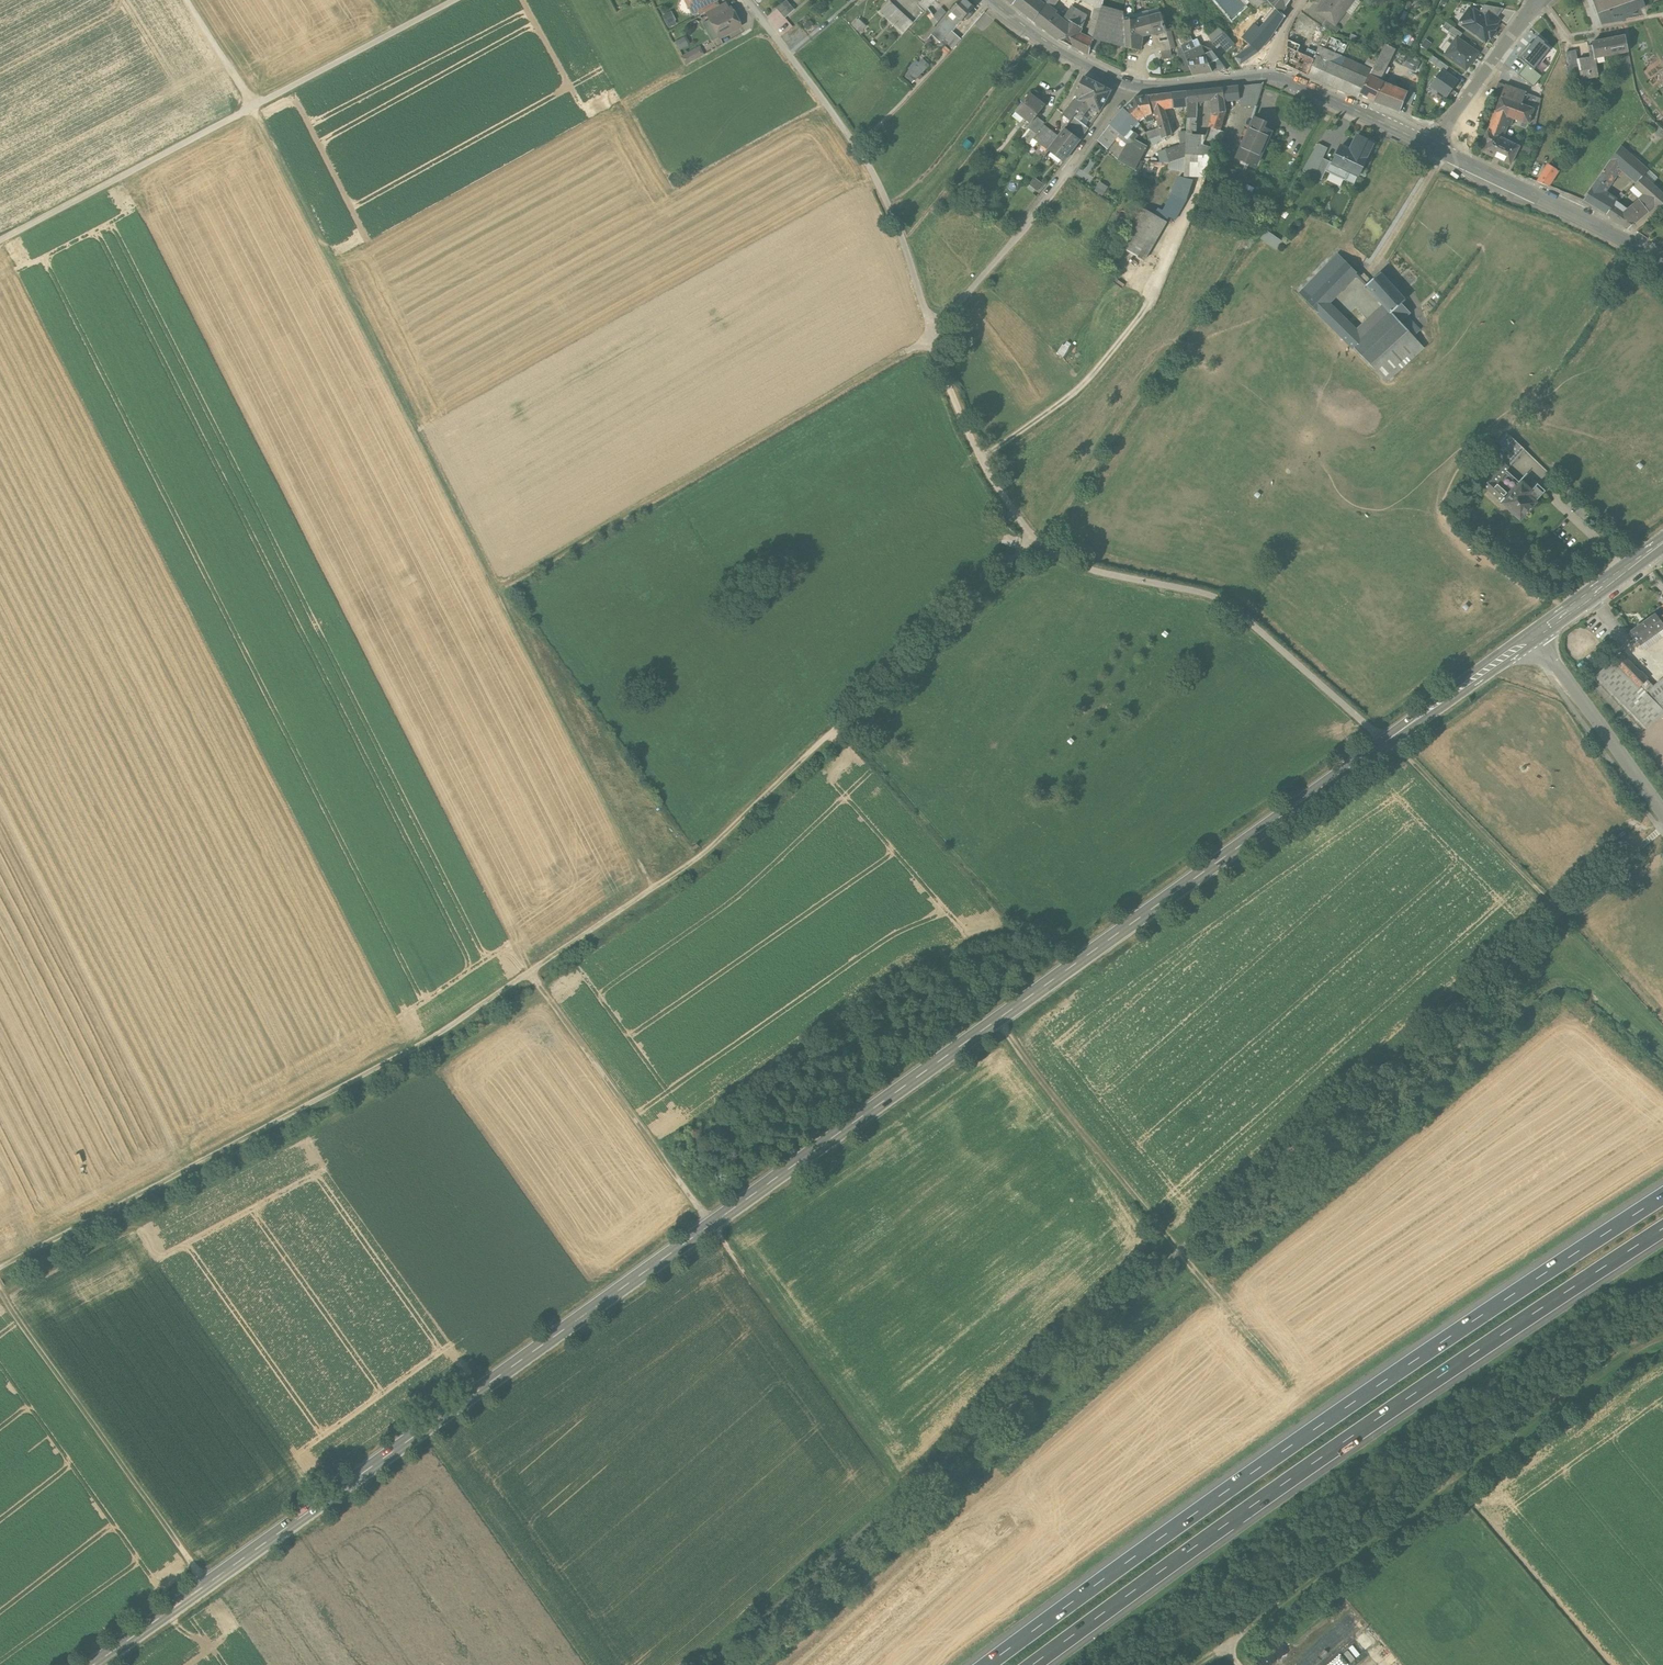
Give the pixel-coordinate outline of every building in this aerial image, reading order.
[(693,10),(691,11),(691,12),(697,9),(714,0),(687,0),(693,10)] [(697,9),(701,15),(706,12),(718,6),(715,0),(714,0),(697,9)] [(787,0),(777,9),(785,19),(795,10),(787,0)] [(918,5),(924,11),(936,0),(922,0),(918,5)] [(966,0),(961,0),(951,11),(961,20),(962,22),(974,8),(966,0)] [(1013,5),(1034,21),(1044,6),(1045,5),(1038,0),(1017,0),(1013,5)] [(1216,0),(1232,18),(1239,12),(1246,5),(1242,0),(1216,0)] [(1262,0),(1247,0),(1249,2),(1250,3),(1256,8),(1264,2),(1262,0)] [(1268,1),(1273,7),(1275,9),(1276,10),(1280,14),(1281,14),(1292,0),(1269,0),(1268,1)] [(1318,13),(1327,20),(1335,27),(1336,26),(1335,25),(1344,12),(1345,13),(1355,0),(1328,0),(1318,13)] [(1598,14),(1609,10),(1609,12),(1610,12),(1610,10),(1624,5),(1627,14),(1646,7),(1643,0),(1593,0),(1598,14)] [(718,6),(706,12),(710,19),(728,9),(724,2),(718,6)] [(913,23),(890,2),(880,13),(903,35),(913,23)] [(1098,3),(1093,20),(1098,21),(1102,9),(1102,6),(1098,3)] [(1485,5),(1483,8),(1497,18),(1504,9),(1485,5)] [(1066,23),(1044,6),(1034,21),(1057,39),(1066,23)] [(728,9),(710,19),(719,37),(739,26),(730,8),(728,9)] [(940,8),(932,17),(938,22),(946,12),(940,8)] [(1084,17),(1070,8),(1064,19),(1067,21),(1066,23),(1057,39),(1071,46),(1078,34),(1084,17)] [(1479,13),(1474,10),(1473,12),(1469,9),(1460,22),(1464,25),(1463,26),(1486,42),(1497,26),(1496,25),(1499,20),(1497,18),(1483,8),(1479,13)] [(1124,15),(1102,9),(1098,21),(1095,33),(1102,35),(1100,40),(1125,47),(1125,31),(1124,23),(1124,15)] [(1280,14),(1276,10),(1266,23),(1275,32),(1284,18),(1281,14),(1280,14)] [(961,20),(951,11),(932,35),(941,43),(943,40),(951,31),(961,20)] [(1124,15),(1124,23),(1139,21),(1150,18),(1150,17),(1148,11),(1139,14),(1124,15)] [(670,12),(662,16),(668,27),(676,24),(670,12)] [(1160,14),(1150,17),(1150,18),(1154,33),(1154,34),(1165,31),(1160,14)] [(1150,18),(1139,21),(1124,23),(1125,31),(1133,30),(1135,38),(1142,36),(1154,33),(1150,18)] [(712,41),(719,37),(710,19),(702,23),(712,41)] [(860,33),(866,26),(859,19),(853,26),(860,33)] [(1093,20),(1087,38),(1092,41),(1092,42),(1093,42),(1095,33),(1098,21),(1093,20)] [(1335,27),(1327,20),(1323,26),(1336,36),(1340,30),(1335,27)] [(1446,22),(1443,28),(1457,38),(1459,39),(1462,34),(1446,22)] [(1266,23),(1261,30),(1254,24),(1246,33),(1242,38),(1251,46),(1258,52),(1270,38),(1275,32),(1266,23)] [(1209,34),(1207,35),(1213,44),(1224,34),(1218,27),(1209,34)] [(1133,30),(1125,31),(1125,47),(1125,48),(1139,51),(1142,36),(1135,38),(1133,30)] [(951,31),(943,40),(953,49),(961,40),(951,31)] [(1166,31),(1165,31),(1154,34),(1156,43),(1157,43),(1161,52),(1161,51),(1170,50),(1166,31)] [(1102,35),(1095,33),(1093,42),(1092,42),(1090,51),(1097,52),(1100,40),(1102,35)] [(1087,38),(1078,34),(1071,46),(1089,55),(1090,51),(1092,42),(1092,41),(1087,38)] [(1198,49),(1197,47),(1191,50),(1187,41),(1193,38),(1191,34),(1178,39),(1184,54),(1198,49)] [(1234,45),(1224,34),(1213,44),(1222,55),(1234,45)] [(690,45),(685,36),(675,42),(679,50),(690,45)] [(1524,50),(1518,58),(1527,65),(1534,71),(1552,49),(1545,44),(1546,43),(1538,37),(1525,52),(1524,50)] [(1579,60),(1578,60),(1581,76),(1582,80),(1599,77),(1597,64),(1596,59),(1603,57),(1629,52),(1626,37),(1592,43),(1593,46),(1588,47),(1590,58),(1579,60)] [(1191,50),(1197,47),(1193,38),(1187,41),(1191,50)] [(1478,53),(1459,39),(1457,38),(1445,55),(1466,70),(1478,53)] [(1426,39),(1421,46),(1427,50),(1432,43),(1426,39)] [(1396,50),(1386,45),(1373,70),(1369,78),(1380,82),(1396,50)] [(703,55),(699,46),(690,51),(695,60),(703,55)] [(1235,57),(1240,65),(1258,52),(1251,46),(1235,57)] [(1198,49),(1184,54),(1193,75),(1213,72),(1205,55),(1201,47),(1198,49)] [(1316,54),(1315,56),(1337,65),(1341,57),(1336,55),(1325,50),(1319,48),(1316,54)] [(690,51),(680,56),(685,65),(695,60),(690,51)] [(1227,70),(1212,51),(1205,55),(1213,72),(1227,70)] [(1581,76),(1578,60),(1579,60),(1577,51),(1567,53),(1569,66),(1567,66),(1569,76),(1581,76)] [(1315,56),(1308,76),(1336,88),(1359,98),(1361,94),(1369,78),(1360,75),(1337,65),(1315,56)] [(1429,61),(1442,70),(1445,73),(1449,67),(1433,56),(1429,61)] [(1365,66),(1341,57),(1337,65),(1360,75),(1365,66)] [(1408,58),(1404,66),(1415,72),(1419,64),(1408,58)] [(905,76),(912,83),(930,66),(923,59),(919,63),(917,60),(908,68),(910,71),(905,76)] [(1534,71),(1527,65),(1518,75),(1534,87),(1542,77),(1534,71)] [(1373,70),(1365,66),(1360,75),(1369,78),(1373,70)] [(1445,73),(1442,70),(1431,86),(1447,97),(1458,82),(1445,73)] [(1102,85),(1084,76),(1075,93),(1081,97),(1080,100),(1076,98),(1063,115),(1071,121),(1074,117),(1077,113),(1084,104),(1087,105),(1092,96),(1096,98),(1102,85)] [(1380,82),(1369,78),(1361,94),(1376,102),(1384,84),(1380,82)] [(1499,83),(1494,97),(1500,100),(1505,85),(1499,83)] [(1400,112),(1404,103),(1407,93),(1384,84),(1376,102),(1400,112)] [(1102,85),(1096,98),(1092,96),(1087,105),(1084,104),(1077,113),(1083,116),(1089,107),(1100,112),(1111,90),(1102,85)] [(1263,85),(1237,87),(1239,101),(1240,107),(1257,106),(1263,85)] [(1527,93),(1505,85),(1500,100),(1496,112),(1506,115),(1513,118),(1518,104),(1522,105),(1527,93)] [(1237,87),(1223,88),(1225,102),(1239,101),(1237,87)] [(1223,88),(1201,91),(1202,102),(1212,101),(1213,114),(1226,113),(1225,102),(1223,88)] [(1201,91),(1187,92),(1187,108),(1187,121),(1196,120),(1196,103),(1202,102),(1201,91)] [(1408,91),(1407,93),(1404,103),(1411,106),(1415,94),(1408,91)] [(1187,92),(1170,94),(1171,108),(1172,110),(1187,108),(1187,92)] [(1535,97),(1527,93),(1522,106),(1530,109),(1535,97)] [(1029,94),(1016,111),(1018,109),(1026,115),(1024,117),(1030,123),(1034,119),(1036,116),(1044,105),(1029,94)] [(1170,94),(1147,96),(1152,114),(1153,121),(1156,120),(1161,140),(1170,136),(1163,109),(1171,108),(1170,94)] [(1147,96),(1136,97),(1123,109),(1137,122),(1146,117),(1148,116),(1152,114),(1147,96)] [(1535,110),(1530,124),(1536,126),(1541,99),(1535,97),(1530,109),(1535,110)] [(1518,104),(1513,118),(1530,124),(1535,110),(1530,109),(1522,106),(1518,104)] [(1137,122),(1123,109),(1109,125),(1118,132),(1128,140),(1134,134),(1130,131),(1137,122)] [(1506,115),(1496,112),(1495,117),(1502,119),(1496,134),(1503,137),(1507,126),(1504,120),(1506,115)] [(1226,113),(1213,114),(1209,128),(1218,131),(1221,126),(1226,113)] [(1045,123),(1036,116),(1034,119),(1035,120),(1029,128),(1036,134),(1043,125),(1045,123)] [(1087,128),(1074,117),(1071,121),(1069,123),(1083,134),(1087,128)] [(1502,119),(1495,117),(1489,132),(1502,138),(1503,137),(1496,134),(1502,119)] [(1196,120),(1187,121),(1186,131),(1196,132),(1196,120)] [(1255,120),(1252,125),(1262,129),(1264,124),(1255,120)] [(1083,134),(1069,123),(1065,129),(1078,140),(1083,134)] [(1058,137),(1043,125),(1036,134),(1034,136),(1050,148),(1058,137)] [(1118,132),(1109,125),(1104,132),(1113,139),(1118,132)] [(1262,129),(1252,125),(1238,157),(1243,159),(1249,162),(1256,165),(1270,133),(1262,129)] [(1218,131),(1209,128),(1206,137),(1203,146),(1211,148),(1218,151),(1224,133),(1223,132),(1222,134),(1218,132),(1218,131)] [(1058,137),(1050,148),(1065,160),(1075,146),(1074,145),(1078,140),(1065,129),(1058,137)] [(1157,131),(1146,134),(1148,140),(1159,136),(1157,131)] [(1104,132),(1103,132),(1097,141),(1105,148),(1113,139),(1104,132)] [(1502,138),(1489,132),(1484,142),(1488,143),(1484,151),(1493,156),(1502,138)] [(1351,151),(1367,158),(1374,144),(1367,141),(1367,140),(1358,135),(1351,151)] [(1206,137),(1186,136),(1186,144),(1185,158),(1185,173),(1205,179),(1211,148),(1203,146),(1206,137)] [(1520,147),(1502,138),(1493,156),(1511,165),(1520,147)] [(1147,147),(1132,139),(1127,149),(1141,157),(1147,147)] [(1186,144),(1164,151),(1168,163),(1185,158),(1186,144)] [(1318,144),(1304,172),(1322,180),(1326,171),(1330,162),(1323,158),(1328,148),(1318,144)] [(1351,151),(1341,146),(1333,163),(1333,164),(1350,172),(1359,176),(1367,158),(1351,151)] [(1642,165),(1621,147),(1611,160),(1621,168),(1630,177),(1642,165)] [(1141,157),(1127,149),(1119,162),(1134,170),(1141,157)] [(1185,158),(1168,163),(1169,169),(1185,173),(1185,158)] [(1621,168),(1611,160),(1597,181),(1606,186),(1608,187),(1621,168)] [(1326,171),(1345,181),(1350,172),(1333,164),(1333,163),(1330,162),(1326,171)] [(1642,165),(1630,177),(1634,181),(1637,183),(1644,176),(1648,171),(1642,165)] [(1558,171),(1548,166),(1538,182),(1549,186),(1558,171)] [(1187,200),(1193,181),(1178,175),(1172,194),(1187,200)] [(1040,190),(1046,183),(1037,176),(1031,183),(1040,190)] [(1644,176),(1637,183),(1634,187),(1646,198),(1655,206),(1658,209),(1662,205),(1662,194),(1644,176)] [(1606,186),(1597,181),(1590,190),(1591,191),(1584,200),(1608,214),(1613,207),(1614,206),(1617,204),(1601,194),(1606,186)] [(1162,212),(1161,213),(1170,218),(1175,221),(1187,200),(1172,194),(1162,212)] [(1655,206),(1646,198),(1641,202),(1649,211),(1655,206)] [(1143,208),(1167,222),(1170,218),(1161,213),(1162,212),(1146,202),(1143,208)] [(1641,202),(1626,215),(1614,206),(1613,207),(1608,214),(1628,229),(1649,211),(1641,202)] [(1143,208),(1120,247),(1144,262),(1167,222),(1143,208)] [(1281,242),(1266,232),(1261,238),(1277,249),(1281,242)] [(1299,292),(1309,303),(1331,279),(1346,263),(1337,254),(1299,292)] [(1346,263),(1331,279),(1309,303),(1319,313),(1327,303),(1357,273),(1346,263)] [(1406,300),(1381,272),(1367,285),(1392,311),(1402,303),(1406,300)] [(1357,334),(1327,303),(1319,313),(1348,342),(1357,334)] [(1402,303),(1392,311),(1394,313),(1398,318),(1403,313),(1407,310),(1402,303)] [(1366,339),(1355,349),(1369,364),(1408,329),(1398,318),(1394,313),(1366,339)] [(1417,329),(1403,313),(1398,318),(1408,329),(1413,334),(1417,329)] [(1408,329),(1369,364),(1387,382),(1426,347),(1413,334),(1408,329)] [(1357,334),(1348,342),(1355,349),(1366,339),(1359,332),(1357,334)] [(1060,353),(1066,356),(1073,343),(1067,340),(1060,353)] [(1525,450),(1507,433),(1492,452),(1501,460),(1509,467),(1525,450)] [(1509,467),(1501,460),(1480,483),(1501,502),(1502,502),(1503,504),(1504,503),(1521,484),(1506,470),(1509,467)] [(1524,484),(1522,483),(1521,484),(1504,503),(1517,516),(1517,518),(1519,520),(1522,519),(1524,518),(1524,516),(1536,503),(1536,502),(1546,491),(1538,484),(1532,490),(1524,484)] [(1662,630),(1662,623),(1659,617),(1655,613),(1630,631),(1641,646),(1662,630)] [(1580,627),(1571,643),(1594,655),(1603,640),(1580,627)] [(1612,660),(1639,688),(1647,680),(1620,652),(1612,660)] [(1612,660),(1595,676),(1648,730),(1662,715),(1662,712),(1639,688),(1612,660)] [(1660,679),(1654,686),(1647,680),(1639,688),(1662,712),(1662,677),(1660,679)]
